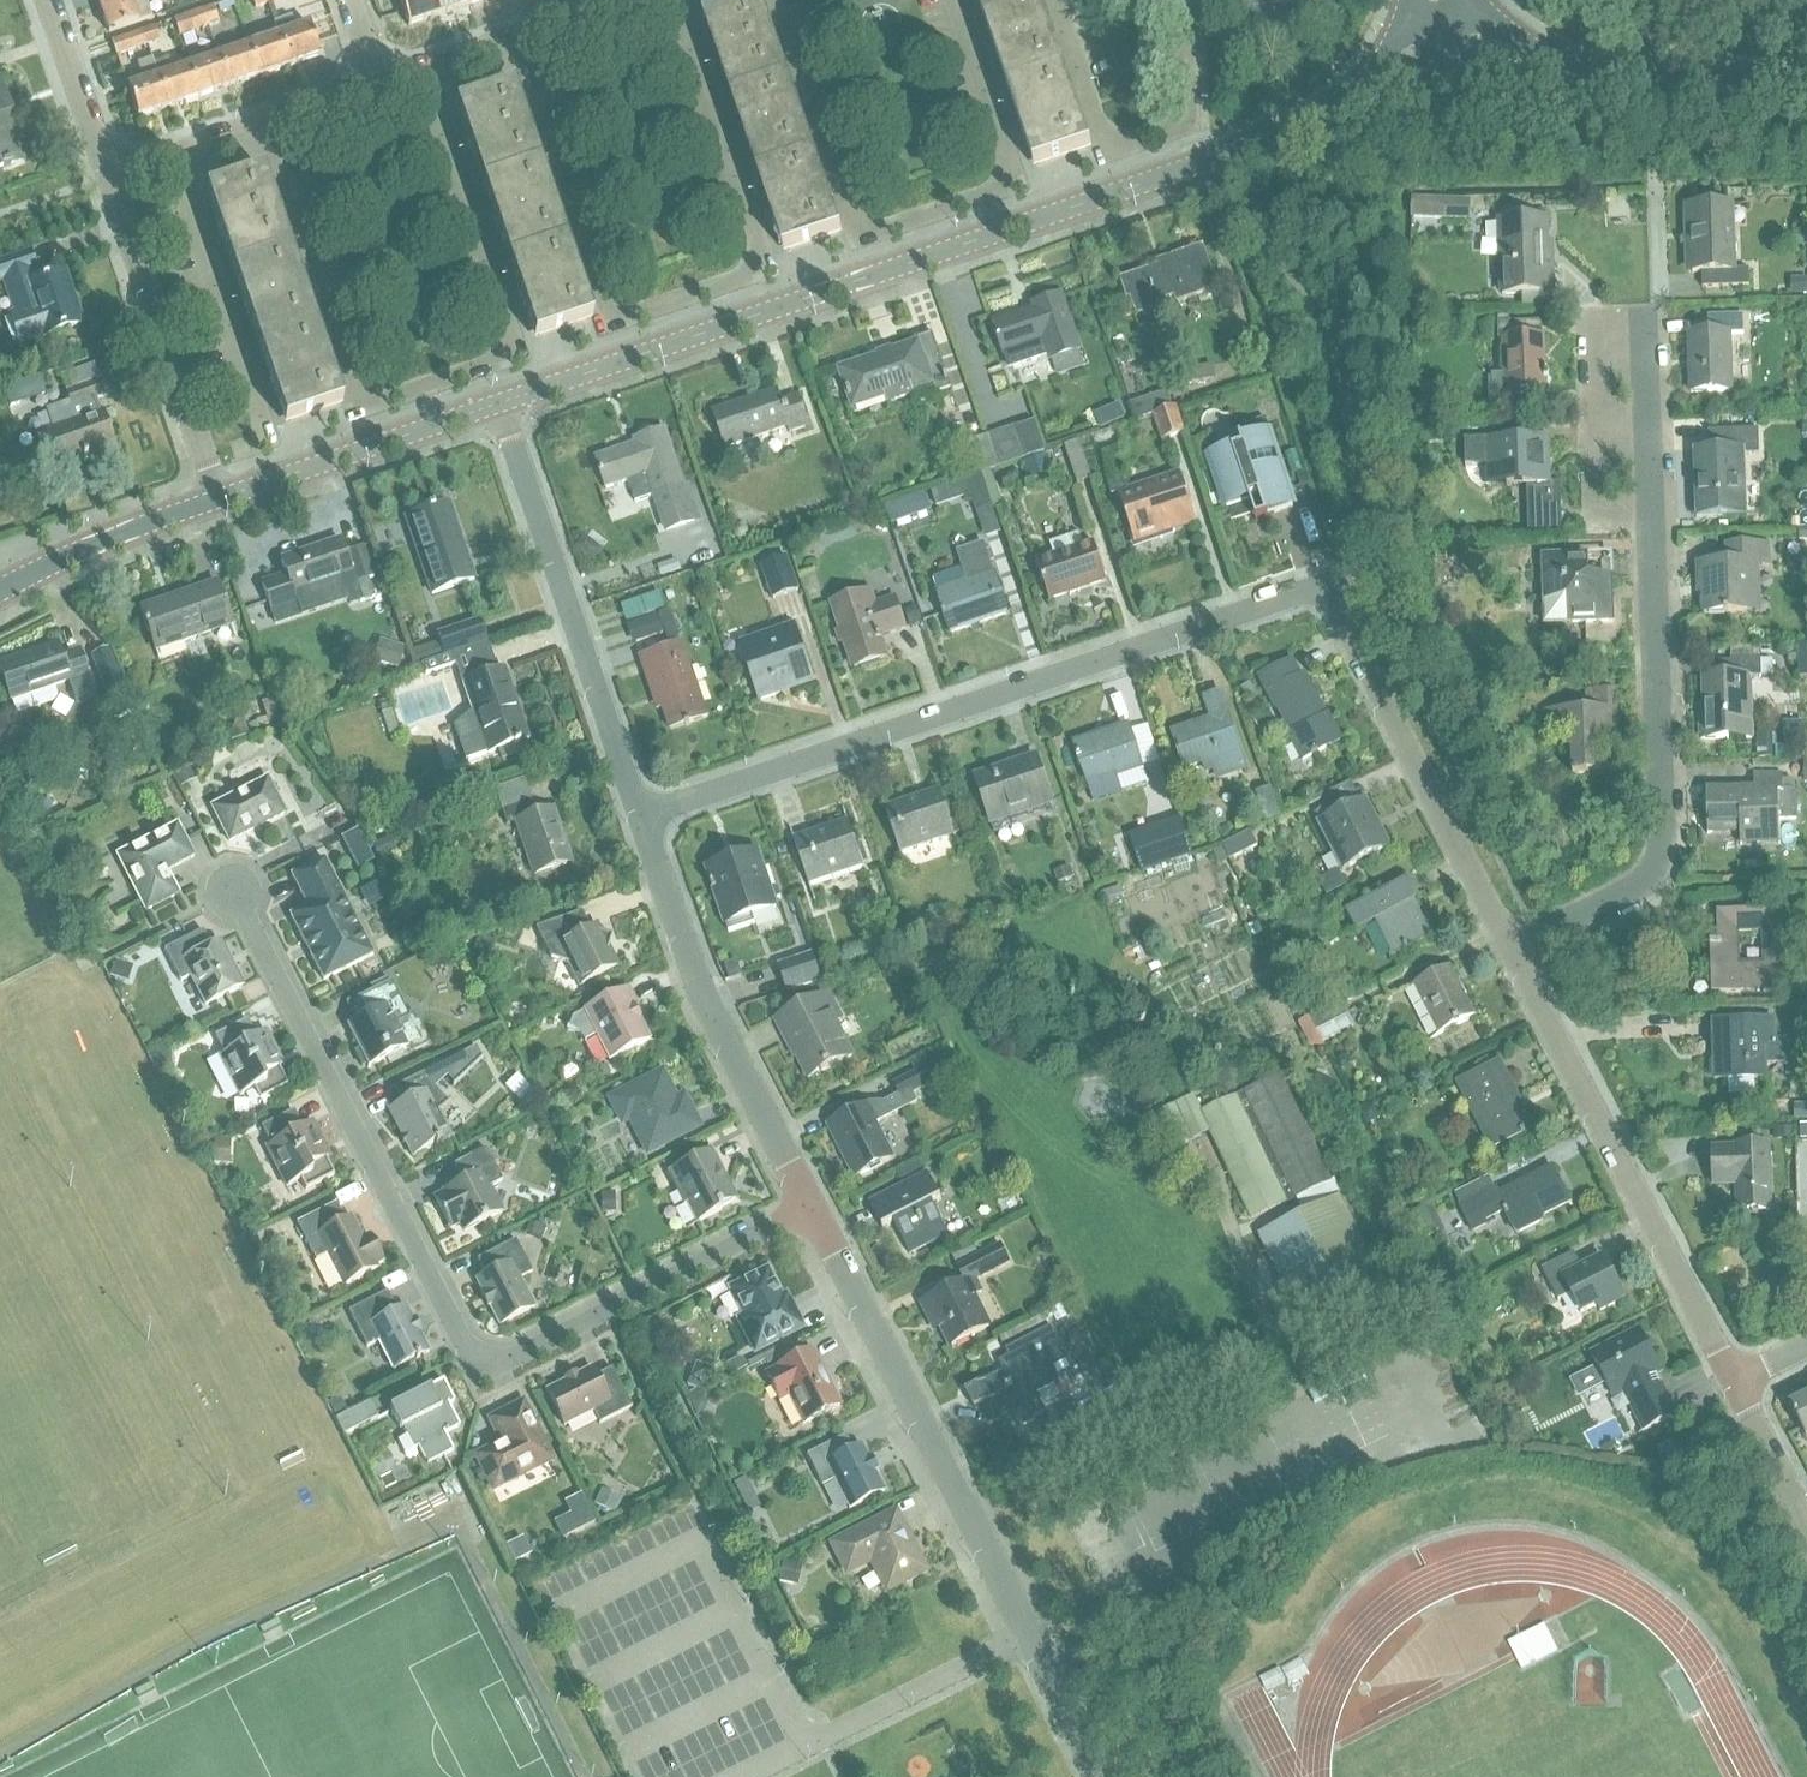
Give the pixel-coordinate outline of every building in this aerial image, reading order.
[(100,6),(109,32),(151,17),(145,0),(140,0),(138,1),(137,0),(116,0),(100,6)] [(266,0),(253,0),(256,8),(267,4),(266,0)] [(408,26),(439,16),(434,0),(399,0),(408,26)] [(439,16),(469,6),(467,0),(434,0),(439,16)] [(1039,167),(1087,151),(1036,0),(982,0),(997,42),(992,44),(998,59),(1002,58),(1024,122),(1019,123),(1024,137),(1029,136),(1039,167)] [(779,220),(790,251),(836,235),(757,2),(710,18),(720,50),(716,52),(721,68),(726,66),(746,127),(742,128),(747,143),(752,143),(774,207),(770,208),(775,222),(779,220)] [(213,6),(203,10),(208,27),(219,23),(213,6)] [(208,27),(203,10),(174,20),(180,36),(208,27)] [(274,23),(278,36),(289,67),(320,56),(310,25),(297,30),(292,17),(274,23)] [(156,27),(142,32),(147,46),(161,41),(156,27)] [(147,46),(142,32),(112,43),(117,57),(147,46)] [(278,36),(249,46),(259,77),(289,67),(278,36)] [(249,46),(218,57),(229,87),(259,77),(249,46)] [(218,57),(188,67),(199,97),(229,87),(218,57)] [(170,59),(154,64),(168,108),(199,97),(188,67),(174,72),(170,59)] [(168,108),(154,64),(152,60),(136,65),(142,83),(128,88),(138,118),(168,108)] [(1136,84),(1142,100),(1159,94),(1153,78),(1136,84)] [(529,304),(540,335),(587,319),(509,90),(460,106),(470,135),(467,136),(472,152),(475,150),(497,213),(494,214),(498,228),(502,227),(524,289),(521,290),(527,305),(529,304)] [(21,160),(11,130),(8,131),(4,118),(11,116),(3,93),(0,94),(0,167),(21,160)] [(280,389),(291,421),(338,404),(259,174),(211,191),(222,221),(218,222),(223,236),(227,235),(249,298),(245,299),(250,313),(253,312),(275,374),(270,376),(275,390),(280,389)] [(1412,198),(1412,219),(1442,220),(1470,220),(1471,200),(1443,199),(1412,198)] [(1703,271),(1703,287),(1751,286),(1750,269),(1734,269),(1733,226),(1729,226),(1728,204),(1685,205),(1686,228),(1690,227),(1692,272),(1703,271)] [(1501,219),(1503,293),(1555,292),(1554,255),(1549,255),(1547,218),(1501,219)] [(1218,289),(1203,246),(1170,257),(1172,261),(1119,279),(1126,300),(1129,299),(1136,317),(1158,309),(1156,303),(1174,297),(1176,304),(1218,289)] [(0,262),(0,281),(36,269),(30,252),(0,262)] [(30,270),(4,279),(16,314),(11,316),(20,343),(77,324),(66,292),(70,291),(64,272),(34,282),(30,270)] [(1003,355),(1005,354),(1009,366),(1049,352),(1052,360),(1079,351),(1061,296),(1033,305),(1035,313),(1023,317),(1022,314),(992,324),(1003,355)] [(1730,334),(1745,333),(1744,315),(1710,316),(1710,334),(1690,335),(1692,393),(1732,391),(1730,334)] [(1505,340),(1506,376),(1494,376),(1495,405),(1537,404),(1537,392),(1548,392),(1547,338),(1544,338),(1543,322),(1499,323),(1500,340),(1505,340)] [(951,389),(950,384),(933,335),(916,341),(917,346),(840,372),(852,408),(884,397),(887,405),(912,397),(910,391),(932,384),(936,394),(951,389)] [(1047,358),(1018,365),(1022,381),(1051,373),(1047,358)] [(65,391),(70,404),(47,411),(53,428),(45,431),(57,466),(74,460),(76,464),(80,463),(92,463),(95,472),(118,464),(101,413),(99,413),(94,398),(105,394),(100,379),(97,380),(93,366),(67,375),(72,389),(65,391)] [(1212,366),(1184,371),(1187,385),(1214,380),(1212,366)] [(14,386),(16,403),(62,399),(60,381),(14,386)] [(1173,408),(1167,391),(1131,403),(1137,421),(1155,415),(1163,440),(1185,433),(1176,407),(1173,408)] [(791,433),(809,427),(798,397),(780,404),(776,394),(714,415),(725,448),(789,426),(791,433)] [(1098,411),(1106,428),(1135,414),(1127,398),(1098,411)] [(1260,497),(1266,516),(1293,507),(1269,434),(1271,433),(1266,418),(1237,427),(1244,448),(1214,458),(1225,491),(1222,492),(1227,508),(1260,497)] [(1035,420),(989,435),(1000,467),(1046,452),(1035,420)] [(1739,454),(1759,454),(1759,429),(1723,430),(1723,449),(1695,450),(1697,517),(1741,516),(1739,454)] [(636,506),(652,500),(655,499),(667,533),(695,524),(664,433),(636,442),(638,447),(597,461),(607,491),(629,484),(636,506)] [(967,442),(978,474),(981,473),(1000,467),(989,435),(967,442)] [(1552,483),(1551,473),(1550,436),(1467,439),(1468,466),(1468,470),(1470,474),(1472,478),(1476,481),(1480,484),(1489,487),(1540,485),(1541,508),(1535,509),(1535,524),(1563,523),(1561,482),(1552,483)] [(1078,441),(1064,446),(1077,483),(1091,479),(1078,441)] [(983,475),(992,505),(1008,500),(999,470),(983,475)] [(981,473),(978,474),(966,478),(976,511),(992,506),(981,473)] [(1169,510),(1189,503),(1179,473),(1127,490),(1124,479),(1108,485),(1112,497),(1121,493),(1138,541),(1174,529),(1169,510)] [(448,504),(406,519),(432,594),(474,580),(448,504)] [(1050,543),(1054,556),(1037,562),(1050,600),(1108,582),(1095,543),(1074,550),(1070,537),(1050,543)] [(358,603),(373,598),(366,580),(372,578),(362,547),(343,553),(339,541),(279,560),(284,575),(260,583),(269,611),(295,602),(292,593),(349,574),(358,603)] [(1755,562),(1769,561),(1769,544),(1728,545),(1729,562),(1699,563),(1699,579),(1703,579),(1704,612),(1745,611),(1744,591),(1756,590),(1755,562)] [(1568,602),(1569,625),(1612,624),(1611,578),(1590,578),(1589,556),(1545,557),(1546,602),(1568,602)] [(762,567),(773,599),(799,590),(787,558),(762,567)] [(934,579),(939,592),(951,634),(1009,615),(996,573),(967,583),(963,569),(934,579)] [(142,609),(156,650),(231,624),(217,583),(142,609)] [(879,635),(905,627),(895,597),(881,602),(882,605),(874,608),(869,591),(833,604),(851,659),(884,648),(879,635)] [(657,603),(653,593),(626,602),(630,613),(657,603)] [(438,636),(445,656),(488,642),(482,621),(438,636)] [(786,687),(819,675),(800,623),(754,639),(760,657),(752,659),(767,701),(788,693),(786,687)] [(401,659),(406,657),(401,642),(383,648),(388,664),(390,663),(391,665),(402,661),(401,659)] [(413,667),(445,656),(440,642),(408,652),(413,667)] [(459,664),(475,714),(458,727),(470,758),(498,749),(501,758),(516,753),(512,744),(515,743),(516,746),(521,744),(520,741),(530,738),(523,717),(519,719),(516,710),(518,709),(505,670),(499,672),(489,643),(424,665),(427,675),(459,664)] [(70,686),(78,707),(96,700),(79,650),(62,656),(58,645),(0,665),(0,669),(11,700),(13,705),(30,699),(28,694),(35,692),(37,697),(54,691),(52,686),(68,680),(70,686)] [(642,659),(652,689),(656,701),(661,699),(672,733),(709,721),(684,645),(642,659)] [(1773,659),(1761,660),(1712,661),(1713,676),(1705,676),(1706,715),(1702,715),(1703,738),(1753,736),(1751,675),(1773,674),(1773,659)] [(1291,739),(1303,762),(1342,742),(1330,719),(1328,720),(1297,661),(1261,679),(1270,697),(1278,693),(1284,705),(1278,708),(1294,738),(1291,739)] [(1612,728),(1618,728),(1617,689),(1585,690),(1586,709),(1545,710),(1546,730),(1580,729),(1581,750),(1574,750),(1575,774),(1613,773),(1612,728)] [(1217,771),(1220,779),(1247,770),(1222,695),(1207,700),(1214,722),(1174,736),(1185,769),(1205,763),(1209,774),(1217,771)] [(388,699),(378,702),(381,712),(392,709),(388,699)] [(1139,725),(1149,764),(1164,761),(1154,721),(1139,725)] [(1119,776),(1120,778),(1144,770),(1130,727),(1075,745),(1089,786),(1106,780),(1119,776)] [(977,779),(992,823),(1052,803),(1036,758),(977,779)] [(1805,784),(1806,783),(1806,760),(1796,760),(1797,768),(1804,767),(1805,784)] [(1797,790),(1783,790),(1783,772),(1754,773),(1755,792),(1707,794),(1708,829),(1740,828),(1741,841),(1781,839),(1780,821),(1798,820),(1797,790)] [(212,808),(229,842),(285,814),(268,779),(212,808)] [(1256,793),(1265,822),(1281,817),(1272,788),(1256,793)] [(884,810),(899,855),(955,836),(940,791),(884,810)] [(502,809),(507,825),(516,822),(534,875),(571,863),(552,808),(536,814),(531,799),(502,809)] [(1320,816),(1324,824),(1322,825),(1344,872),(1391,849),(1368,802),(1346,813),(1342,805),(1320,816)] [(322,840),(355,824),(349,812),(316,828),(322,840)] [(1179,818),(1130,834),(1143,872),(1192,856),(1179,818)] [(795,841),(809,885),(863,867),(849,823),(795,841)] [(117,856),(146,912),(178,895),(166,871),(174,866),(175,868),(194,858),(177,825),(117,856)] [(358,830),(341,839),(356,869),(373,861),(358,830)] [(1222,845),(1230,861),(1259,847),(1251,831),(1222,845)] [(378,841),(384,855),(402,848),(396,834),(378,841)] [(708,869),(724,919),(729,933),(756,924),(753,915),(776,908),(774,900),(782,897),(778,888),(771,891),(758,852),(708,869)] [(373,956),(324,860),(291,876),(307,908),(290,916),(323,981),(373,956)] [(1341,867),(1322,879),(1332,895),(1351,884),(1341,867)] [(368,883),(370,903),(393,901),(391,881),(368,883)] [(1432,938),(1422,919),(1415,904),(1420,901),(1410,881),(1349,912),(1359,932),(1379,922),(1396,956),(1432,938)] [(1784,992),(1781,918),(1781,910),(1717,913),(1719,944),(1711,944),(1713,995),(1741,994),(1741,989),(1764,988),(1764,993),(1784,992)] [(581,913),(564,919),(536,929),(551,958),(569,964),(580,986),(617,967),(608,948),(612,936),(590,929),(581,913)] [(191,977),(205,1006),(242,987),(220,943),(211,947),(203,931),(165,950),(181,982),(191,977)] [(779,964),(782,974),(788,992),(820,981),(811,954),(779,964)] [(1416,987),(1442,1037),(1479,1018),(1463,989),(1459,991),(1448,970),(1416,987)] [(366,1016),(346,1026),(359,1051),(355,1053),(362,1067),(366,1065),(368,1068),(387,1059),(389,1064),(403,1057),(400,1052),(406,1049),(409,1055),(430,1045),(414,1013),(409,1016),(391,982),(357,999),(366,1016)] [(584,1011),(609,1061),(649,1040),(639,1019),(640,1019),(634,1008),(638,1006),(629,989),(584,1011)] [(796,1056),(808,1080),(853,1057),(835,1023),(841,1020),(828,994),(775,1021),(794,1058),(796,1056)] [(1341,1000),(1309,1017),(1318,1032),(1349,1015),(1341,1000)] [(254,1089),(260,1101),(288,1087),(274,1058),(278,1057),(265,1032),(256,1036),(247,1020),(215,1036),(232,1070),(228,1072),(240,1096),(254,1089)] [(1766,1065),(1787,1065),(1786,1041),(1777,1041),(1776,1021),(1713,1024),(1715,1081),(1767,1079),(1766,1065)] [(476,1047),(427,1072),(395,1089),(402,1103),(389,1110),(405,1141),(402,1144),(403,1145),(406,1143),(413,1157),(434,1147),(436,1148),(440,1144),(458,1135),(457,1133),(450,1137),(438,1113),(451,1101),(450,1100),(447,1103),(434,1089),(435,1088),(447,1076),(455,1085),(482,1059),(476,1047)] [(1488,1131),(1498,1150),(1537,1130),(1527,1110),(1522,1112),(1518,1104),(1522,1102),(1503,1064),(1460,1087),(1484,1133),(1488,1131)] [(511,1081),(526,1101),(540,1090),(525,1070),(511,1081)] [(900,1098),(886,1105),(871,1104),(830,1125),(856,1178),(889,1161),(872,1126),(915,1104),(911,1096),(931,1085),(924,1070),(894,1086),(900,1098)] [(662,1073),(652,1078),(610,1099),(622,1123),(630,1119),(647,1153),(699,1127),(683,1096),(676,1100),(662,1073)] [(1203,1112),(1194,1095),(1157,1113),(1175,1149),(1210,1132),(1252,1220),(1296,1197),(1303,1210),(1340,1189),(1334,1177),(1330,1179),(1280,1075),(1237,1096),(1203,1112)] [(294,1111),(261,1128),(279,1162),(275,1164),(287,1187),(300,1180),(306,1191),(334,1176),(320,1149),(324,1147),(312,1123),(302,1127),(294,1111)] [(1776,1139),(1793,1139),(1792,1126),(1776,1127),(1776,1139)] [(214,1164),(230,1164),(231,1138),(214,1137),(214,1164)] [(1739,1176),(1740,1214),(1771,1213),(1769,1144),(1739,1145),(1739,1149),(1714,1150),(1715,1177),(1739,1176)] [(460,1223),(464,1232),(502,1213),(490,1188),(502,1181),(486,1149),(454,1165),(464,1184),(435,1199),(450,1229),(460,1223)] [(736,1200),(711,1150),(667,1173),(683,1206),(687,1204),(697,1223),(721,1211),(720,1208),(736,1200)] [(1806,1195),(1806,1156),(1796,1156),(1797,1195),(1806,1195)] [(1509,1218),(1518,1235),(1543,1222),(1541,1217),(1569,1202),(1552,1168),(1499,1196),(1496,1191),(1462,1208),(1473,1231),(1485,1226),(1483,1223),(1504,1212),(1508,1219),(1509,1218)] [(895,1224),(911,1255),(948,1235),(932,1205),(941,1200),(928,1174),(870,1204),(883,1230),(895,1224)] [(1259,1235),(1309,1339),(1389,1299),(1340,1197),(1259,1235)] [(327,1256),(343,1287),(378,1268),(377,1266),(383,1263),(369,1236),(363,1239),(352,1218),(345,1222),(336,1204),(297,1224),(316,1261),(327,1256)] [(532,1273),(516,1240),(477,1260),(485,1276),(476,1280),(484,1295),(482,1296),(488,1308),(490,1307),(499,1326),(535,1308),(520,1279),(532,1273)] [(976,1280),(1009,1263),(1000,1245),(958,1267),(965,1281),(921,1304),(930,1322),(938,1318),(952,1346),(990,1327),(974,1296),(983,1292),(976,1280)] [(1598,1305),(1601,1311),(1625,1299),(1604,1258),(1582,1269),(1575,1253),(1543,1270),(1559,1302),(1572,1295),(1581,1314),(1598,1305)] [(738,1321),(755,1353),(802,1329),(793,1311),(788,1313),(767,1271),(730,1290),(744,1317),(738,1321)] [(379,1342),(394,1370),(429,1353),(419,1333),(421,1332),(415,1321),(413,1322),(406,1307),(397,1311),(387,1292),(348,1312),(367,1348),(379,1342)] [(966,1391),(975,1409),(983,1404),(990,1419),(1010,1408),(1021,1429),(1047,1416),(1036,1395),(1060,1382),(1053,1368),(1069,1360),(1052,1327),(1006,1351),(1014,1366),(966,1391)] [(1630,1405),(1644,1432),(1677,1415),(1662,1384),(1654,1389),(1647,1377),(1661,1370),(1641,1331),(1592,1356),(1599,1370),(1596,1379),(1605,1381),(1612,1395),(1627,1387),(1633,1399),(1632,1399),(1630,1405)] [(789,1397),(803,1425),(839,1406),(822,1371),(823,1371),(812,1350),(766,1374),(780,1401),(789,1397)] [(546,1391),(564,1427),(593,1412),(599,1424),(632,1408),(612,1369),(596,1377),(592,1368),(577,1376),(576,1374),(565,1380),(566,1381),(546,1391)] [(390,1408),(401,1430),(403,1429),(414,1450),(419,1447),(428,1464),(453,1451),(445,1434),(460,1427),(448,1405),(454,1402),(443,1381),(390,1408)] [(1791,1405),(1806,1437),(1806,1397),(1791,1405)] [(335,1420),(344,1436),(378,1418),(370,1402),(335,1420)] [(477,1456),(493,1489),(552,1459),(523,1403),(491,1420),(503,1445),(494,1449),(493,1448),(477,1456)] [(835,1481),(849,1509),(884,1491),(861,1446),(853,1450),(845,1436),(806,1456),(822,1487),(835,1481)] [(569,1499),(575,1509),(559,1519),(568,1534),(600,1516),(585,1490),(569,1499)] [(925,1571),(895,1513),(833,1545),(847,1572),(872,1560),(887,1590),(925,1571)] [(1526,1666),(1564,1648),(1549,1618),(1511,1636),(1526,1666)] [(1605,1699),(1605,1665),(1579,1666),(1579,1700),(1605,1699)]
